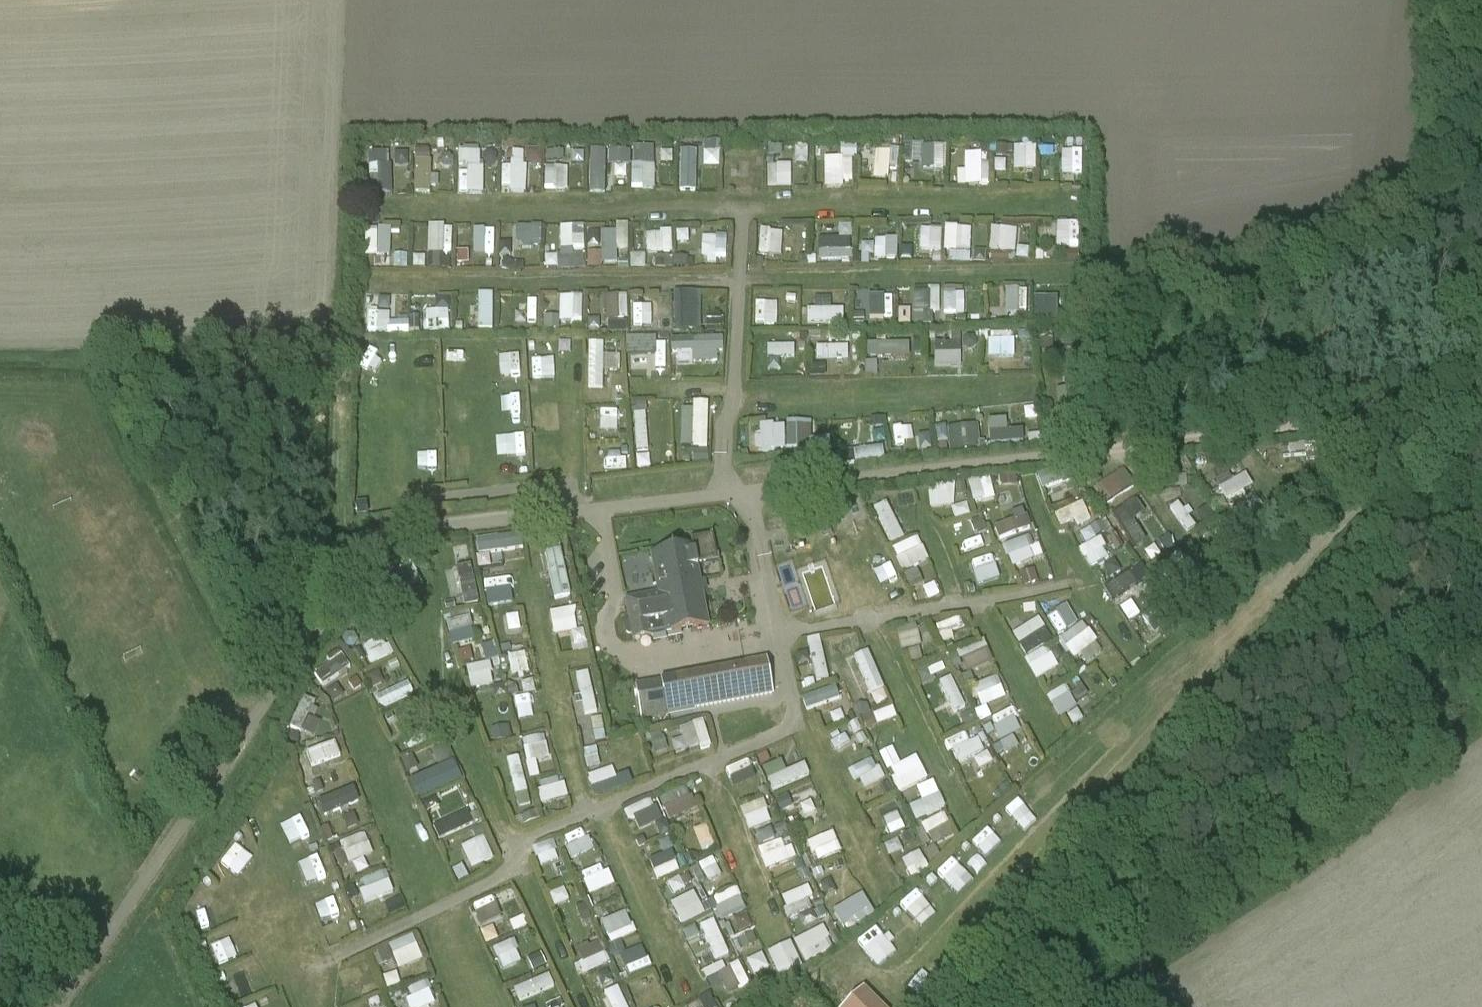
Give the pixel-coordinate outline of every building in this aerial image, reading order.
[(1037,171),(1037,144),(1015,144),(1014,170),(1037,171)] [(484,193),(481,145),(457,147),(459,194),(484,193)] [(632,187),(655,187),(655,145),(632,145),(632,187)] [(946,169),(946,145),(923,145),(923,169),(946,169)] [(511,164),(502,164),(502,192),(527,192),(527,165),(544,165),(544,148),(511,148),(511,164)] [(588,161),(588,186),(612,187),(612,165),(631,165),(631,150),(609,149),(609,161),(588,161)] [(874,177),(888,179),(891,150),(876,149),(874,177)] [(1062,172),(1082,172),(1082,149),(1062,149),(1062,172)] [(392,192),(390,150),(368,151),(370,193),(392,192)] [(547,165),(566,165),(566,150),(547,150),(547,165)] [(415,191),(434,191),(434,151),(415,151),(415,191)] [(958,186),(991,185),(990,151),(965,152),(966,170),(958,170),(958,186)] [(751,165),(751,157),(726,156),(726,162),(738,162),(738,165),(751,165)] [(853,156),(823,156),(823,186),(853,186),(853,156)] [(705,188),(705,162),(680,162),(680,188),(705,188)] [(766,188),(791,188),(791,163),(766,163),(766,188)] [(544,190),(568,190),(568,166),(545,166),(544,190)] [(618,250),(629,250),(629,222),(615,222),(615,230),(601,230),(601,252),(588,252),(588,264),(618,264),(618,250)] [(1076,246),(1078,224),(1064,223),(1062,245),(1076,246)] [(515,247),(541,247),(541,224),(515,224),(515,247)] [(545,253),(545,269),(586,267),(584,224),(560,225),(561,253),(545,253)] [(427,248),(427,225),(415,225),(415,248),(427,248)] [(452,268),(452,225),(428,225),(427,268),(452,268)] [(945,225),(945,262),(970,263),(971,226),(945,225)] [(920,226),(920,251),(941,251),(941,227),(920,226)] [(989,252),(1016,253),(1016,227),(989,227),(989,252)] [(473,252),(494,253),(495,229),(474,229),(473,252)] [(672,252),(671,230),(646,231),(647,253),(672,252)] [(704,262),(727,261),(726,233),(702,234),(704,262)] [(818,237),(819,260),(851,259),(850,236),(818,237)] [(772,239),(772,262),(797,261),(796,238),(772,239)] [(897,238),(862,238),(862,258),(897,258),(897,238)] [(940,285),(912,286),(913,312),(941,310),(940,285)] [(1028,313),(1028,287),(1006,287),(1005,313),(1028,313)] [(942,314),(965,314),(965,290),(942,289),(942,314)] [(627,292),(604,293),(605,318),(628,317),(627,292)] [(583,324),(583,294),(559,294),(559,324),(583,324)] [(893,316),(893,294),(870,294),(870,316),(893,316)] [(1036,297),(1036,319),(1056,319),(1056,297),(1036,297)] [(675,323),(696,323),(696,298),(675,298),(675,323)] [(778,324),(778,300),(755,300),(755,324),(778,324)] [(389,324),(389,301),(366,302),(366,324),(389,324)] [(652,320),(671,320),(671,309),(652,309),(652,320)] [(963,366),(961,332),(952,332),(952,341),(934,342),(935,367),(963,366)] [(990,357),(1015,356),(1014,332),(989,333),(990,357)] [(656,339),(626,339),(626,358),(657,358),(656,339)] [(867,341),(867,357),(910,357),(910,340),(867,341)] [(695,357),(696,344),(660,343),(660,356),(695,357)] [(767,356),(795,354),(794,343),(767,345),(767,356)] [(848,357),(848,344),(816,344),(816,356),(848,357)] [(611,383),(590,384),(591,404),(612,403),(611,383)] [(703,431),(701,397),(689,397),(690,432),(703,431)] [(618,430),(618,410),(600,409),(600,430),(618,430)] [(635,451),(648,450),(647,412),(633,412),(635,451)] [(989,443),(1024,441),(1023,427),(1007,428),(1006,417),(988,418),(989,443)] [(761,422),(761,450),(829,450),(829,436),(812,437),(812,422),(761,422)] [(949,449),(980,448),(978,423),(947,425),(949,449)] [(853,461),(883,456),(881,445),(852,451),(853,461)] [(1041,488),(1070,479),(1066,466),(1037,475),(1041,488)] [(1105,504),(1133,486),(1122,468),(1094,486),(1105,504)] [(1245,472),(1218,485),(1227,503),(1253,489),(1245,472)] [(1001,473),(1001,485),(1015,485),(1015,474),(1001,473)] [(1160,475),(1161,487),(1187,486),(1186,473),(1160,475)] [(974,503),(996,497),(990,474),(968,480),(974,503)] [(956,506),(954,482),(928,484),(929,507),(956,506)] [(1113,514),(1137,546),(1146,540),(1133,521),(1146,512),(1136,498),(1113,514)] [(886,500),(873,507),(891,544),(904,537),(886,500)] [(1061,530),(1090,516),(1082,500),(1053,513),(1061,530)] [(1186,531),(1195,525),(1180,500),(1171,506),(1186,531)] [(952,507),(956,519),(971,514),(967,502),(952,507)] [(995,535),(1017,529),(1010,504),(988,510),(995,535)] [(487,558),(510,558),(510,536),(487,536),(487,558)] [(625,600),(627,610),(630,622),(626,622),(624,625),(626,634),(629,636),(632,636),(633,640),(709,626),(697,565),(717,561),(712,536),(692,540),(693,549),(651,557),(658,594),(625,600)] [(892,546),(901,571),(929,561),(920,536),(892,546)] [(1037,536),(1005,541),(1008,564),(1041,559),(1037,536)] [(1080,546),(1090,567),(1111,557),(1101,536),(1080,546)] [(555,541),(536,543),(537,554),(556,552),(555,541)] [(996,553),(971,561),(974,571),(999,564),(996,553)] [(1155,572),(1178,601),(1190,592),(1167,563),(1155,572)] [(1107,585),(1114,598),(1150,577),(1142,564),(1107,585)] [(1035,567),(1020,572),(1025,586),(1040,581),(1035,567)] [(905,573),(912,589),(923,584),(916,568),(905,573)] [(452,607),(473,604),(470,585),(450,587),(452,607)] [(1132,601),(1121,607),(1129,621),(1140,614),(1132,601)] [(574,609),(551,612),(553,633),(577,630),(574,609)] [(1040,616),(1011,633),(1025,656),(1053,640),(1040,616)] [(446,622),(451,645),(474,640),(469,617),(446,622)] [(1073,660),(1098,641),(1083,620),(1057,640),(1073,660)] [(917,624),(897,628),(901,649),(920,646),(917,624)] [(587,645),(584,628),(571,630),(575,648),(587,645)] [(833,656),(857,650),(852,630),(827,637),(833,656)] [(820,635),(806,638),(815,682),(830,679),(820,635)] [(386,636),(364,643),(370,662),(391,655),(386,636)] [(959,648),(966,671),(993,663),(986,640),(959,648)] [(1025,659),(1037,678),(1058,665),(1045,646),(1025,659)] [(524,651),(507,655),(511,676),(528,673),(524,651)] [(323,687),(351,665),(340,652),(313,673),(323,687)] [(767,659),(634,683),(641,721),(695,712),(695,709),(773,695),(767,659)] [(489,661),(465,667),(471,689),(494,683),(489,661)] [(588,670),(575,673),(585,716),(598,713),(588,670)] [(868,670),(846,679),(856,701),(877,692),(868,670)] [(983,705),(1006,696),(997,675),(974,685),(983,705)] [(952,676),(939,681),(953,713),(966,708),(952,676)] [(409,682),(374,695),(379,708),(414,695),(409,682)] [(817,716),(842,706),(834,685),(809,695),(817,716)] [(1059,717),(1077,705),(1064,685),(1046,696),(1059,717)] [(311,715),(318,702),(305,695),(289,726),(313,737),(322,720),(311,715)] [(988,717),(997,740),(1023,730),(1014,707),(988,717)] [(592,717),(595,742),(606,740),(603,716),(592,717)] [(676,753),(711,744),(704,719),(679,726),(682,737),(672,739),(676,753)] [(495,771),(520,765),(510,723),(491,728),(494,743),(489,744),(495,771)] [(985,752),(980,737),(968,741),(966,733),(948,740),(956,763),(985,752)] [(526,762),(548,759),(545,734),(523,737),(526,762)] [(1000,756),(1016,748),(1009,737),(994,745),(1000,756)] [(335,740),(306,751),(313,768),(342,756),(335,740)] [(985,750),(974,759),(982,769),(992,761),(985,750)] [(914,772),(922,769),(917,755),(892,764),(907,809),(932,801),(925,780),(917,782),(914,772)] [(588,769),(594,792),(639,781),(633,758),(588,769)] [(872,758),(850,769),(861,790),(883,779),(872,758)] [(734,787),(757,778),(749,759),(726,768),(734,787)] [(805,763),(786,770),(782,759),(764,766),(773,790),(810,776),(805,763)] [(420,796),(459,778),(453,764),(414,782),(420,796)] [(317,794),(323,815),(360,804),(354,784),(317,794)] [(668,820),(696,809),(688,787),(660,798),(668,820)] [(813,796),(804,798),(800,787),(787,792),(798,824),(820,816),(813,796)] [(627,809),(637,830),(662,819),(653,797),(627,809)] [(739,807),(749,831),(773,821),(763,797),(739,807)] [(468,811),(432,823),(437,838),(473,826),(468,811)] [(944,812),(921,823),(932,846),(955,835),(944,812)] [(700,847),(715,842),(708,823),(693,829),(700,847)] [(586,827),(561,838),(570,859),(596,848),(586,827)] [(807,840),(816,862),(842,851),(833,830),(807,840)] [(340,842),(349,863),(373,853),(365,832),(340,842)] [(766,869),(797,857),(788,836),(758,848),(766,869)] [(460,847),(470,869),(493,859),(483,837),(460,847)] [(534,845),(539,865),(560,859),(555,839),(534,845)] [(235,842),(220,864),(240,878),(255,856),(235,842)] [(339,843),(330,846),(339,869),(348,866),(339,843)] [(648,859),(657,882),(681,872),(672,849),(648,859)] [(714,856),(699,864),(708,882),(723,875),(714,856)] [(581,873),(590,895),(614,884),(605,863),(581,873)] [(355,881),(364,904),(394,892),(385,869),(355,881)] [(555,906),(570,900),(565,886),(550,892),(555,906)] [(780,895),(788,918),(815,909),(807,886),(780,895)] [(712,898),(723,920),(747,909),(736,887),(712,898)] [(491,898),(501,919),(516,912),(507,891),(491,898)] [(682,923),(704,914),(694,892),(672,902),(682,923)] [(847,930),(874,914),(861,892),(834,909),(847,930)] [(384,904),(389,916),(404,909),(399,897),(384,904)] [(600,921),(610,944),(636,933),(626,910),(600,921)] [(727,921),(734,937),(756,928),(750,912),(727,921)] [(683,929),(689,941),(704,933),(698,921),(683,929)] [(806,960),(832,948),(821,926),(796,939),(806,960)] [(699,941),(706,961),(730,953),(723,933),(699,941)] [(389,943),(399,968),(422,959),(412,934),(389,943)] [(754,934),(736,941),(738,949),(757,943),(754,934)] [(514,938),(493,947),(502,968),(523,960),(514,938)] [(598,939),(575,950),(586,973),(609,962),(598,939)] [(767,952),(780,977),(803,965),(791,940),(767,952)] [(627,974),(650,969),(645,946),(622,952),(627,974)] [(749,958),(755,972),(766,968),(761,954),(749,958)] [(738,958),(716,969),(728,995),(751,984),(738,958)] [(384,976),(388,988),(401,983),(396,971),(384,976)] [(413,998),(406,1001),(409,1006),(431,1006),(437,1004),(426,980),(408,988),(413,998)] [(864,989),(845,1006),(882,1006),(864,989)] [(562,1005),(555,992),(543,998),(547,1006),(558,1006),(562,1005)] [(523,1001),(525,1006),(545,1006),(542,996),(523,1001)]
